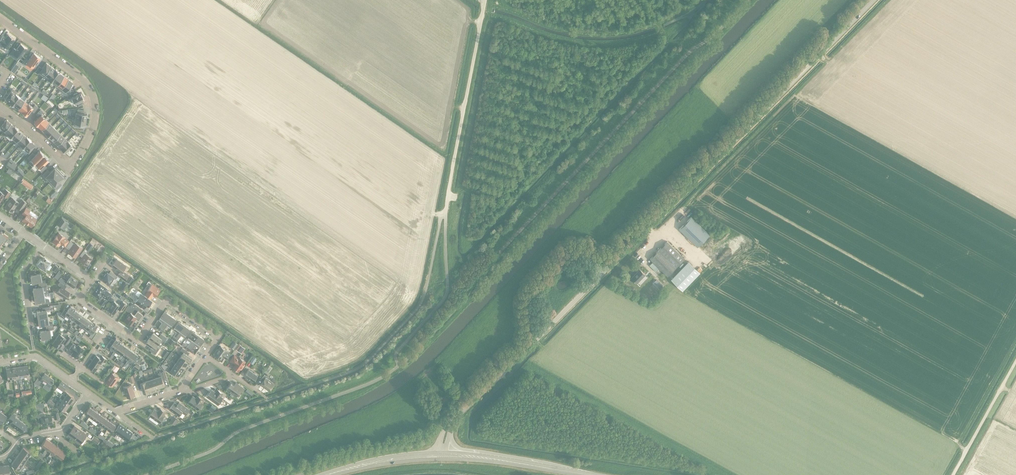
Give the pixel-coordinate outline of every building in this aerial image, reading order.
[(8,34),(6,38),(2,36),(0,39),(0,42),(2,43),(1,44),(7,49),(15,39),(8,34)] [(20,58),(27,48),(21,43),(16,49),(14,47),(9,54),(13,57),(15,55),(20,58)] [(33,68),(40,58),(34,53),(29,60),(26,58),(22,63),(25,66),(27,63),(33,68)] [(44,75),(51,66),(46,62),(42,68),(39,66),(35,71),(38,73),(39,72),(44,75)] [(55,68),(55,69),(51,66),(44,75),(48,78),(48,79),(55,68)] [(52,82),(60,72),(55,68),(48,79),(52,82)] [(52,82),(53,82),(57,85),(64,75),(60,72),(52,82)] [(59,90),(60,90),(68,78),(64,75),(57,85),(61,88),(59,90)] [(68,78),(60,90),(67,95),(71,90),(68,88),(73,82),(68,78)] [(9,102),(16,94),(17,92),(13,88),(9,93),(8,94),(6,97),(5,98),(9,101),(9,102)] [(74,96),(71,98),(74,104),(76,103),(82,100),(84,99),(81,93),(78,94),(77,92),(73,94),(74,96)] [(16,94),(9,102),(13,105),(20,97),(16,94)] [(24,100),(20,97),(13,105),(14,105),(18,108),(24,100)] [(22,112),(29,103),(28,103),(28,104),(24,100),(18,108),(22,111),(22,112)] [(26,115),(31,110),(33,107),(29,103),(22,112),(26,115)] [(43,112),(41,109),(36,114),(39,116),(33,122),(38,125),(45,118),(41,114),(43,112)] [(76,112),(75,117),(86,119),(87,114),(83,113),(84,110),(78,109),(77,112),(76,112)] [(75,117),(74,123),(76,123),(75,126),(81,127),(82,124),(85,125),(86,119),(75,117)] [(38,125),(38,126),(38,125),(42,129),(49,122),(45,118),(38,125)] [(0,124),(0,127),(4,130),(11,123),(7,119),(6,119),(3,122),(2,121),(0,124)] [(49,122),(42,129),(45,133),(52,126),(49,122)] [(11,123),(4,130),(8,134),(15,126),(14,126),(11,123)] [(15,126),(8,134),(12,138),(19,129),(15,126)] [(52,126),(45,133),(49,137),(56,129),(52,126)] [(19,129),(12,138),(12,137),(16,141),(23,133),(19,130),(19,129)] [(49,137),(50,137),(53,140),(60,133),(56,129),(49,137)] [(23,133),(16,141),(20,144),(20,145),(27,137),(27,136),(27,137),(23,133)] [(60,133),(53,140),(57,144),(64,137),(60,133)] [(27,137),(20,145),(24,148),(31,140),(27,137)] [(60,148),(61,148),(68,140),(68,141),(64,137),(57,144),(61,148),(60,148)] [(31,140),(24,148),(28,152),(35,144),(31,141),(31,140)] [(71,146),(72,144),(68,140),(61,148),(65,152),(68,149),(71,146)] [(31,159),(35,164),(44,155),(40,150),(35,155),(31,159)] [(49,159),(44,155),(35,164),(40,168),(44,164),(49,159)] [(9,161),(6,165),(13,170),(16,166),(9,161)] [(46,177),(50,181),(60,172),(56,168),(56,169),(55,169),(54,168),(50,172),(46,177)] [(63,175),(60,172),(50,181),(54,186),(59,182),(63,178),(62,176),(63,176),(63,175)] [(23,178),(21,181),(22,181),(21,183),(31,189),(33,185),(23,178)] [(4,195),(7,197),(11,192),(5,189),(3,192),(2,192),(0,191),(0,201),(4,195)] [(5,207),(12,212),(16,206),(21,210),(26,202),(22,199),(20,203),(12,197),(5,207)] [(22,220),(31,226),(36,219),(28,213),(30,210),(26,207),(22,213),(25,215),(22,220)] [(679,229),(696,245),(697,246),(709,234),(691,217),(679,229)] [(62,218),(57,225),(62,228),(66,221),(62,218)] [(4,241),(5,241),(8,237),(1,231),(0,232),(0,247),(4,241)] [(54,243),(55,244),(56,244),(57,245),(57,244),(59,245),(60,243),(65,246),(68,241),(64,238),(65,237),(59,232),(57,235),(55,238),(53,241),(54,242),(54,243)] [(68,252),(75,257),(82,247),(75,243),(74,244),(70,241),(66,246),(70,250),(68,252)] [(653,261),(649,265),(656,271),(659,268),(662,270),(667,275),(684,258),(667,241),(650,258),(653,261)] [(82,257),(80,260),(87,265),(92,258),(86,253),(87,252),(84,250),(80,255),(82,257)] [(41,260),(37,265),(43,269),(43,270),(45,271),(47,269),(51,262),(46,259),(45,258),(43,260),(43,261),(41,260)] [(120,272),(118,275),(125,280),(129,275),(123,271),(127,266),(117,259),(112,266),(120,272)] [(688,261),(671,279),(682,290),(700,272),(688,261)] [(631,278),(636,283),(645,274),(639,269),(631,278)] [(102,280),(110,285),(115,278),(116,279),(118,276),(111,271),(109,273),(108,273),(107,274),(106,274),(104,276),(105,277),(102,280)] [(38,281),(38,284),(46,283),(45,280),(41,280),(40,274),(37,274),(34,272),(33,275),(29,275),(30,278),(30,280),(31,280),(32,282),(38,281)] [(61,277),(58,280),(60,281),(64,284),(66,286),(69,288),(70,285),(73,287),(78,281),(71,276),(67,281),(61,277)] [(66,286),(64,284),(60,281),(58,284),(61,287),(57,292),(65,298),(70,292),(64,289),(66,286)] [(33,291),(32,291),(32,292),(32,294),(32,295),(43,293),(47,293),(46,286),(46,283),(38,284),(39,287),(33,288),(33,291)] [(96,289),(97,289),(93,294),(100,299),(103,294),(105,296),(106,298),(108,299),(111,294),(105,290),(106,288),(100,283),(96,289)] [(146,295),(151,299),(154,295),(156,297),(160,290),(152,284),(148,291),(146,295)] [(137,298),(134,301),(136,302),(135,303),(144,309),(148,303),(150,305),(152,301),(141,293),(138,291),(135,294),(139,297),(138,298),(138,299),(137,298)] [(43,293),(32,295),(33,300),(35,299),(35,302),(41,301),(42,304),(49,303),(48,299),(44,300),(43,293)] [(99,303),(104,306),(107,301),(103,298),(99,303)] [(109,309),(115,314),(119,308),(122,311),(127,304),(123,301),(120,305),(114,301),(109,309)] [(66,315),(69,318),(75,309),(71,305),(67,310),(65,308),(60,315),(64,318),(66,315)] [(36,316),(36,318),(47,316),(46,310),(50,309),(50,306),(42,307),(43,310),(37,311),(37,314),(36,314),(36,316)] [(71,324),(73,321),(79,312),(75,309),(69,318),(72,319),(69,322),(71,324)] [(127,318),(125,321),(131,325),(136,319),(139,321),(143,315),(138,311),(135,315),(134,315),(131,313),(129,315),(128,315),(127,317),(127,318)] [(158,328),(160,330),(171,315),(167,312),(166,312),(165,311),(159,319),(162,322),(158,328)] [(76,327),(78,324),(84,316),(79,312),(73,321),(76,323),(74,326),(76,327)] [(171,315),(160,330),(162,332),(164,329),(167,325),(170,327),(176,319),(174,318),(175,317),(171,315)] [(45,324),(46,327),(53,326),(53,323),(49,323),(47,316),(36,318),(37,321),(37,323),(39,323),(39,325),(45,324)] [(80,330),(82,327),(88,319),(84,316),(78,324),(80,326),(78,329),(80,330)] [(84,333),(87,330),(92,322),(88,319),(82,327),(85,329),(83,332),(84,333)] [(92,322),(87,330),(91,333),(89,336),(91,338),(96,332),(93,330),(97,325),(93,321),(92,322)] [(172,338),(174,340),(185,325),(181,322),(179,321),(173,329),(176,332),(173,336),(172,338)] [(185,325),(174,340),(176,341),(178,339),(181,335),(184,337),(190,329),(188,328),(189,327),(185,325)] [(53,326),(46,327),(46,330),(40,331),(40,333),(39,334),(39,336),(40,338),(44,338),(46,339),(47,337),(51,336),(50,330),(54,329),(53,326)] [(186,348),(188,350),(199,335),(195,332),(193,331),(187,339),(190,342),(187,346),(186,348)] [(153,332),(150,337),(158,343),(161,346),(163,343),(167,337),(161,333),(159,336),(153,332)] [(53,343),(59,348),(63,342),(67,344),(71,338),(68,335),(66,338),(59,333),(53,343)] [(199,335),(188,350),(191,351),(192,349),(195,345),(199,347),(204,339),(203,338),(203,337),(199,335)] [(150,337),(146,342),(152,346),(149,349),(155,354),(159,348),(161,346),(158,343),(150,337)] [(112,339),(105,348),(108,350),(110,351),(112,348),(115,350),(121,342),(121,341),(116,338),(114,341),(112,339)] [(119,353),(125,345),(121,342),(115,350),(112,353),(114,354),(116,351),(119,353)] [(69,348),(73,351),(72,354),(78,358),(84,349),(78,344),(77,346),(73,343),(69,348)] [(129,348),(125,345),(119,353),(117,356),(119,357),(121,354),(123,356),(129,348)] [(239,345),(236,349),(241,353),(245,348),(239,345)] [(227,351),(227,350),(221,346),(215,354),(221,358),(223,356),(224,356),(224,357),(226,358),(230,353),(227,351)] [(182,354),(181,356),(188,362),(189,362),(192,358),(187,354),(189,351),(183,347),(180,351),(182,354)] [(125,357),(128,359),(129,358),(134,351),(129,348),(123,356),(121,359),(120,361),(118,364),(122,366),(124,363),(122,361),(122,360),(123,360),(125,357)] [(130,361),(132,362),(138,354),(134,351),(129,358),(128,359),(126,362),(127,364),(130,361)] [(138,354),(132,363),(135,364),(133,367),(137,370),(141,365),(139,363),(143,357),(138,354)] [(89,366),(96,370),(103,360),(105,362),(107,359),(102,355),(100,358),(96,355),(89,366)] [(244,363),(245,361),(240,357),(239,358),(234,355),(231,360),(234,363),(234,362),(236,363),(233,367),(239,371),(240,368),(241,369),(245,364),(244,363)] [(177,357),(175,359),(186,366),(188,363),(187,363),(188,362),(181,356),(179,358),(177,357)] [(176,362),(174,365),(182,370),(183,369),(186,366),(175,359),(174,361),(176,362)] [(182,370),(174,365),(172,367),(170,365),(166,369),(172,374),(174,371),(179,375),(183,371),(182,370)] [(244,375),(254,381),(258,375),(249,369),(244,375)] [(159,376),(156,377),(159,386),(159,387),(160,387),(165,385),(163,379),(166,378),(163,371),(158,373),(159,376)] [(35,381),(34,382),(38,385),(40,384),(41,381),(45,384),(43,387),(48,390),(51,387),(49,386),(52,382),(53,382),(53,381),(54,380),(44,373),(42,377),(39,375),(35,381)] [(112,373),(106,381),(113,386),(115,383),(116,383),(117,383),(117,382),(117,381),(117,380),(119,377),(112,373)] [(261,384),(269,390),(274,383),(266,377),(267,376),(264,374),(261,379),(263,381),(261,384)] [(149,380),(146,380),(149,390),(150,389),(151,390),(154,388),(150,376),(148,377),(149,380)] [(152,376),(150,376),(154,388),(158,387),(159,386),(156,377),(153,378),(152,376)] [(149,390),(146,380),(143,381),(142,378),(137,380),(139,387),(142,386),(144,392),(149,390)] [(59,384),(57,387),(63,391),(65,388),(67,384),(64,382),(62,380),(59,384)] [(227,389),(236,396),(239,392),(241,393),(245,388),(238,383),(236,386),(231,383),(227,389)] [(124,387),(127,397),(135,395),(132,384),(124,387)] [(223,397),(221,396),(223,393),(217,389),(215,392),(212,389),(207,396),(218,404),(223,397)] [(62,399),(69,404),(74,397),(65,391),(62,394),(60,397),(62,399)] [(188,402),(198,409),(202,403),(202,402),(204,400),(198,395),(196,398),(193,396),(188,402)] [(58,401),(55,404),(64,411),(69,404),(62,399),(60,397),(58,401)] [(169,409),(179,415),(182,412),(186,414),(190,409),(179,402),(177,404),(174,402),(169,409)] [(85,413),(90,416),(95,409),(94,407),(93,409),(90,407),(85,413)] [(163,415),(166,412),(160,408),(159,410),(159,411),(158,411),(154,409),(150,415),(160,422),(164,416),(163,415)] [(90,416),(94,419),(99,413),(96,411),(97,410),(95,409),(90,416)] [(38,416),(39,422),(42,422),(42,425),(52,423),(51,415),(45,417),(44,413),(43,413),(39,413),(39,414),(39,416),(38,416)] [(92,422),(96,425),(98,422),(99,422),(104,415),(102,414),(101,415),(99,413),(94,419),(92,422)] [(10,424),(21,432),(26,426),(14,418),(15,417),(12,414),(8,419),(11,422),(10,424)] [(103,425),(103,426),(108,419),(105,418),(106,416),(104,415),(99,422),(101,424),(99,426),(101,428),(103,425)] [(170,421),(173,423),(175,424),(177,421),(178,420),(174,416),(170,421)] [(103,426),(108,429),(113,421),(111,420),(110,421),(108,419),(103,426)] [(113,421),(108,429),(112,432),(117,426),(114,424),(115,423),(113,421)] [(120,425),(114,432),(117,434),(115,437),(120,440),(122,437),(125,439),(125,438),(128,440),(129,438),(133,433),(129,430),(128,429),(127,430),(120,425)] [(81,443),(87,435),(74,426),(68,435),(80,444),(81,443)] [(91,439),(98,444),(101,440),(94,435),(91,439)] [(43,448),(45,449),(51,442),(46,438),(43,443),(41,445),(44,447),(43,448)] [(48,450),(51,452),(56,445),(51,442),(45,449),(48,451),(48,450)] [(53,455),(55,457),(60,448),(56,445),(51,452),(54,454),(53,455)] [(23,447),(20,451),(28,457),(31,453),(23,447)] [(60,448),(55,457),(57,458),(58,457),(61,459),(66,452),(60,448)] [(20,451),(17,455),(25,461),(28,457),(20,451)] [(17,455),(14,460),(22,465),(25,461),(17,455)] [(22,465),(14,460),(11,464),(19,470),(22,465)]
